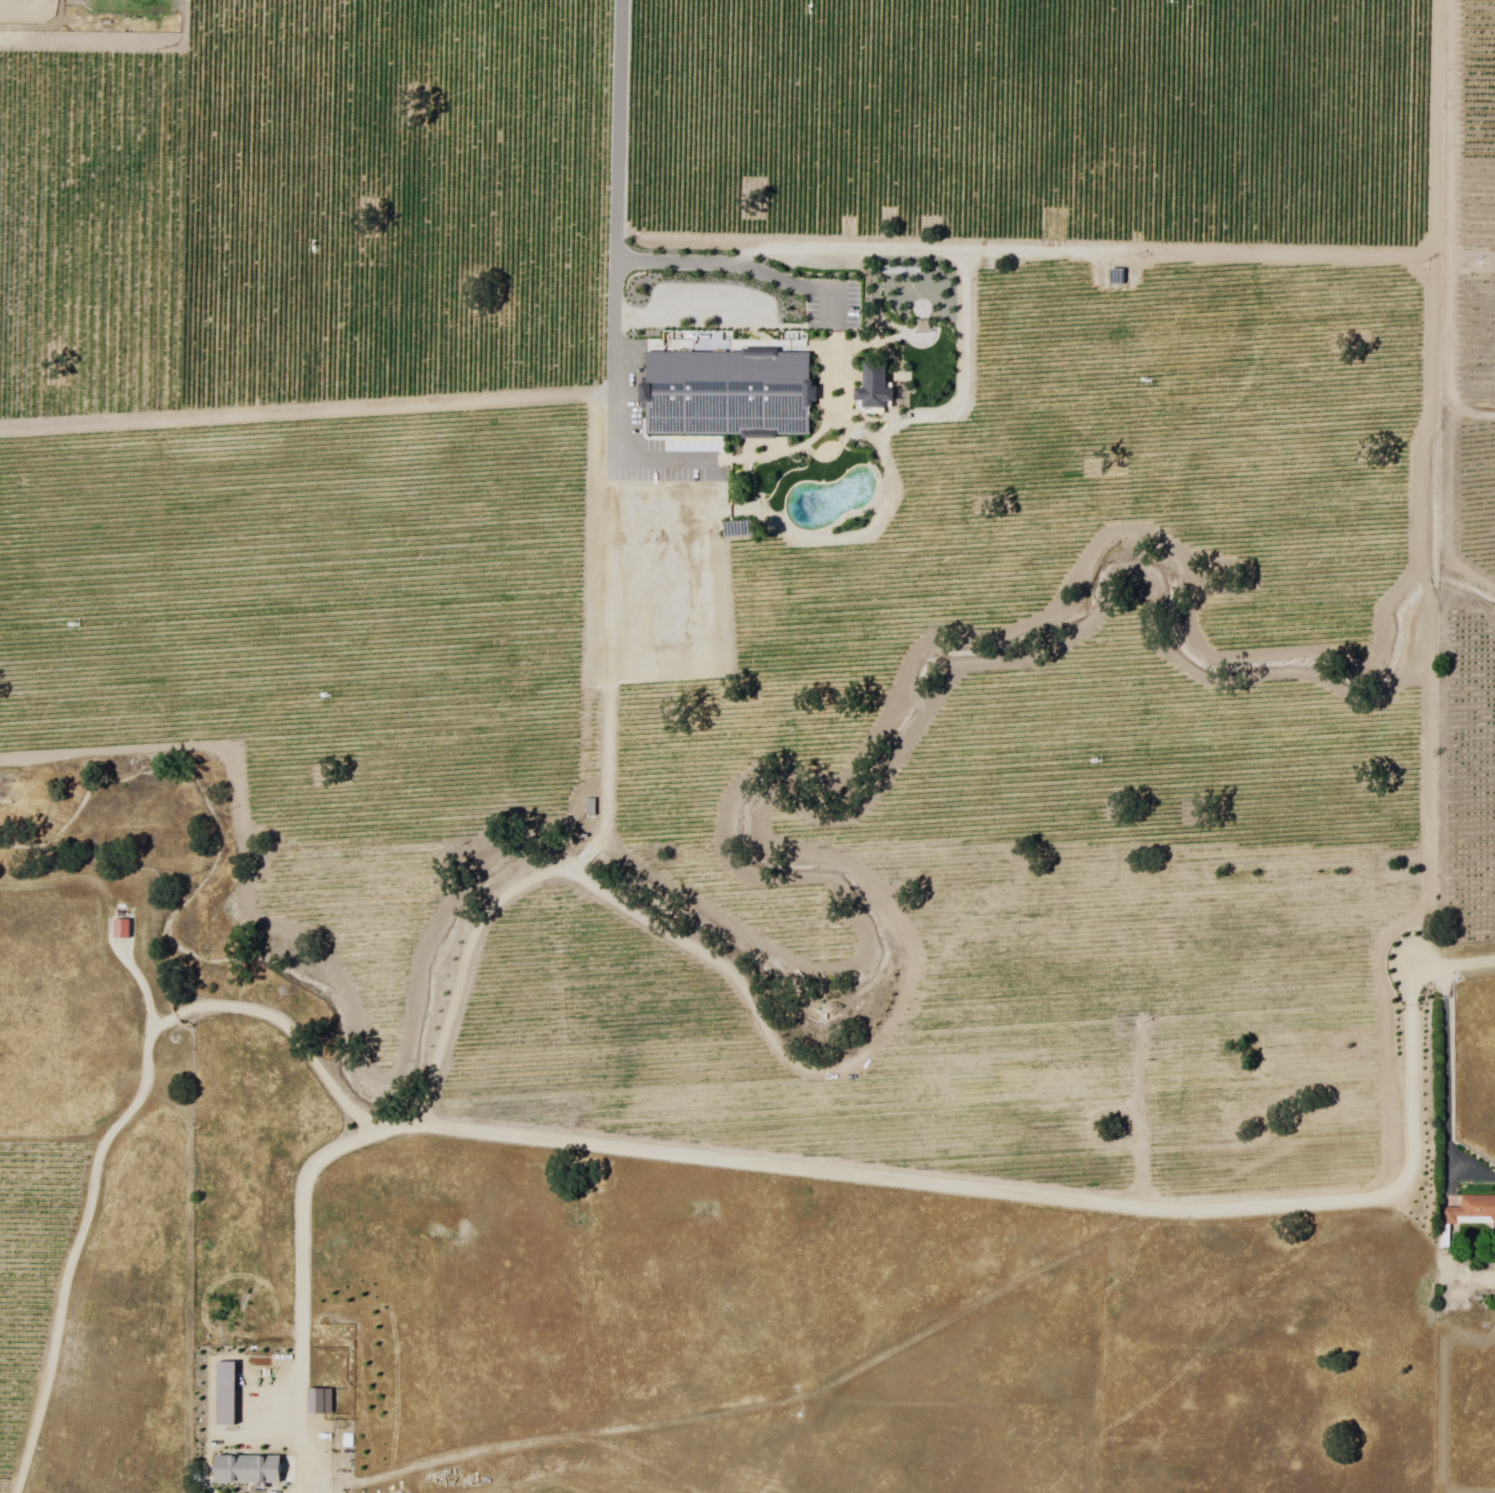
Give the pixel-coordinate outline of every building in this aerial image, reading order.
[(1232,236),(1240,236),(1240,222),(1232,222),(1232,236)] [(649,353),(811,353),(811,435),(649,436),(649,353)] [(869,364),(866,409),(889,410),(891,365),(869,364)] [(1464,1196),(1494,1196),(1494,1225),(1446,1225),(1446,1209),(1464,1209),(1464,1196)] [(311,1414),(311,1388),(336,1388),(336,1414),(311,1414)] [(218,1458),(283,1458),(283,1486),(218,1486),(218,1458)]
